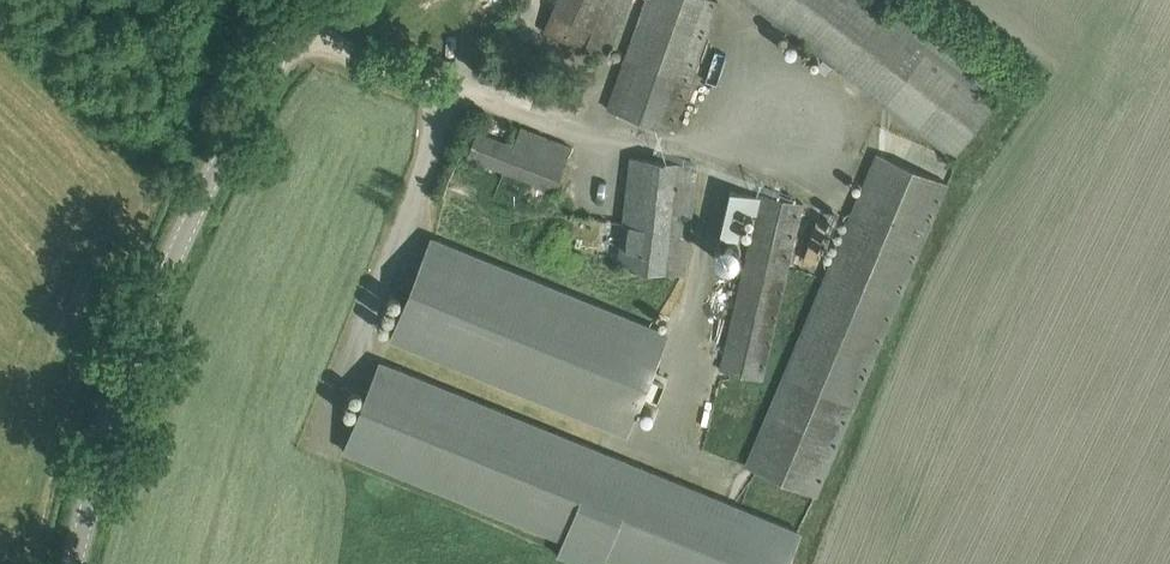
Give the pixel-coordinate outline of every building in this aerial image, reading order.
[(608,55),(631,0),(552,0),(541,26),(608,55)] [(674,131),(717,0),(647,0),(612,110),(674,131)] [(825,55),(818,65),(826,72),(834,62),(956,155),(998,99),(881,10),(889,0),(753,0),(825,55)] [(491,59),(534,83),(548,58),(505,34),(491,59)] [(469,156),(556,189),(572,147),(521,127),(514,145),(478,131),(469,156)] [(746,464),(818,494),(949,183),(877,153),(746,464)] [(687,272),(699,164),(632,156),(620,264),(687,272)] [(722,367),(764,377),(806,202),(730,184),(719,229),(753,237),(722,367)] [(392,339),(630,434),(670,332),(432,237),(392,339)] [(722,242),(717,247),(716,253),(718,259),(723,263),(729,264),(735,262),(739,258),(741,251),(739,245),(734,241),(728,240),(722,242)] [(558,553),(585,563),(604,563),(607,556),(628,563),(789,563),(803,530),(380,361),(345,451),(564,538),(558,553)]
